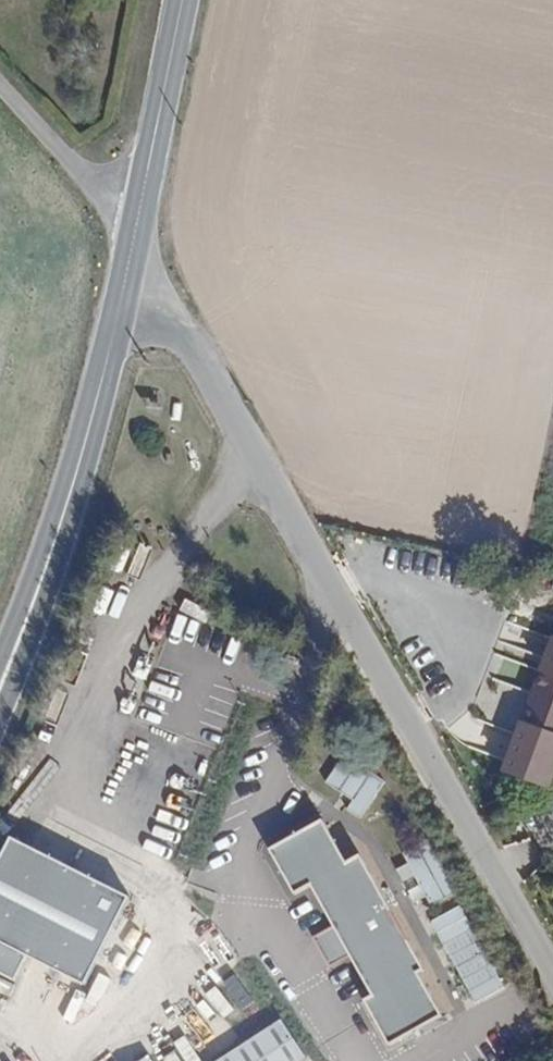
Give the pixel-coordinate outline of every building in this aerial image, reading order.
[(534,663),(515,718),(552,730),(552,670),(534,663)] [(351,799),(345,811),(363,820),(384,781),(340,758),(325,785),(351,799)] [(294,893),(309,884),(375,998),(363,1003),(388,1044),(441,1017),(414,974),(422,970),(359,852),(343,861),(320,819),(268,847),(294,893)] [(127,899),(10,840),(0,860),(0,944),(26,957),(83,986),(127,899)] [(399,863),(412,907),(452,895),(439,851),(399,863)] [(430,921),(473,1006),(504,990),(461,905),(430,921)] [(26,957),(0,944),(0,975),(13,981),(26,957)] [(166,1039),(180,1060),(183,1060),(260,1011),(246,988),(166,1039)] [(200,1060),(288,1060),(305,1050),(279,1011),(200,1060)]
